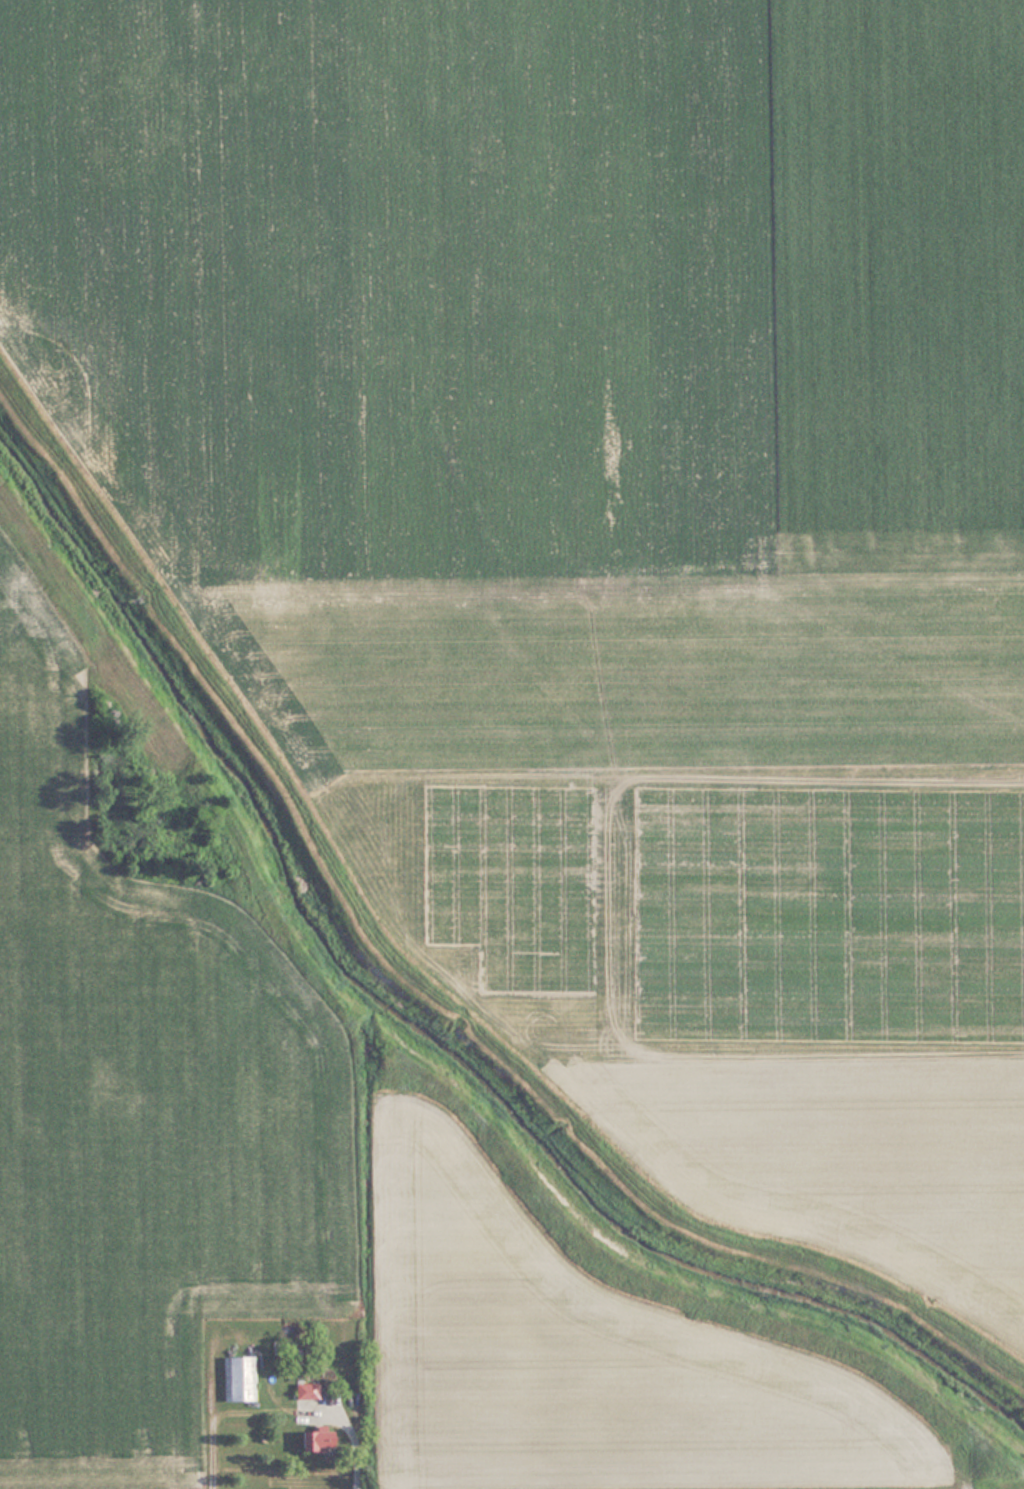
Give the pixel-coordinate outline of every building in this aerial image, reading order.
[(256,1356),(224,1356),(224,1401),(256,1401),(256,1356)] [(317,1383),(294,1383),(294,1399),(317,1399),(317,1383)] [(296,1452),(330,1452),(330,1431),(296,1431),(296,1452)]
